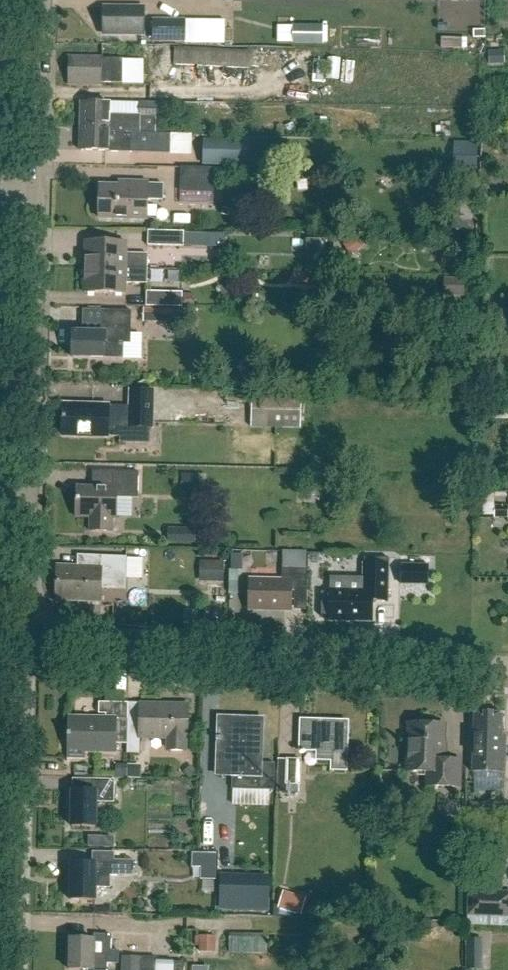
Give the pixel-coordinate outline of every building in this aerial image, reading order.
[(198,18),(231,18),(231,0),(186,0),(186,8),(198,8),(198,18)] [(144,34),(144,8),(103,8),(103,34),(144,34)] [(185,42),(185,19),(152,19),(152,42),(185,42)] [(295,25),(296,44),(326,43),(326,24),(295,25)] [(443,36),(443,47),(463,48),(464,37),(443,36)] [(175,48),(174,64),(250,69),(251,53),(175,48)] [(501,50),(489,50),(489,64),(502,63),(501,50)] [(122,82),(122,64),(122,59),(102,59),(102,57),(69,56),(68,86),(101,86),(102,83),(122,83),(122,82)] [(137,101),(137,116),(137,119),(163,120),(163,102),(137,101)] [(155,134),(155,133),(163,134),(163,120),(137,119),(137,116),(110,116),(110,104),(81,103),(80,127),(109,128),(109,134),(126,135),(126,133),(155,134)] [(109,128),(80,127),(80,151),(129,152),(168,153),(169,135),(155,134),(126,133),(126,135),(109,134),(109,128)] [(246,166),(247,141),(206,140),(205,142),(205,158),(205,165),(246,166)] [(480,142),(456,142),(455,170),(479,170),(480,142)] [(222,193),(222,169),(180,167),(179,192),(222,193)] [(162,200),(163,185),(147,184),(147,183),(127,183),(126,187),(99,186),(98,218),(146,220),(147,200),(162,200)] [(183,246),(183,231),(147,230),(147,245),(183,246)] [(357,236),(347,243),(354,253),(364,247),(357,236)] [(307,240),(307,254),(325,253),(325,240),(307,240)] [(84,267),(147,268),(147,254),(126,253),(126,242),(85,241),(84,267)] [(146,283),(147,268),(84,267),(84,293),(125,294),(125,283),(146,283)] [(443,278),(443,296),(465,296),(465,278),(443,278)] [(181,307),(181,292),(146,291),(146,307),(181,307)] [(144,321),(182,322),(182,310),(144,309),(144,321)] [(130,344),(131,312),(105,311),(104,333),(72,333),(71,358),(123,359),(123,344),(130,344)] [(151,428),(152,391),(130,391),(130,407),(62,405),(62,436),(119,437),(120,427),(151,428)] [(300,428),(301,393),(251,392),(250,427),(300,428)] [(137,498),(138,472),(113,472),(113,488),(77,487),(76,517),(77,517),(77,514),(90,514),(90,531),(111,532),(111,515),(115,515),(114,518),(116,518),(116,498),(137,498)] [(181,474),(180,491),(192,491),(198,491),(198,474),(181,474)] [(494,518),(507,518),(507,506),(494,506),(494,518)] [(194,543),(194,529),(170,528),(170,542),(194,543)] [(282,551),(282,568),(306,569),(306,551),(282,551)] [(125,589),(126,557),(100,556),(100,568),(56,566),(55,600),(100,601),(100,588),(125,589)] [(321,592),(320,616),(330,616),(330,617),(371,618),(371,600),(388,601),(388,565),(388,558),(363,558),(363,564),(363,579),(363,593),(330,592),(321,592)] [(204,561),(204,581),(224,581),(224,561),(204,561)] [(417,574),(429,574),(429,565),(401,565),(400,583),(417,584),(417,574)] [(307,569),(306,569),(282,568),(281,583),(250,582),(249,607),(290,608),(291,590),(307,590),(307,569)] [(231,570),(231,595),(240,595),(240,570),(231,570)] [(127,727),(128,703),(99,703),(99,717),(68,717),(67,757),(85,757),(85,751),(116,752),(116,742),(127,742),(127,727)] [(187,738),(188,704),(140,703),(140,727),(127,727),(127,742),(127,743),(127,752),(139,753),(140,737),(166,738),(166,748),(168,750),(184,750),(186,748),(186,738),(187,738)] [(505,773),(506,736),(502,736),(502,714),(473,713),(472,773),(505,773)] [(271,789),(272,765),(260,765),(262,720),(218,718),(216,775),(233,776),(233,787),(271,789)] [(346,771),(346,752),(347,722),(300,721),(299,751),(317,751),(316,760),(331,761),(331,771),(346,771)] [(442,725),(438,721),(429,721),(425,724),(408,724),(407,772),(427,772),(427,786),(459,787),(460,761),(443,760),(444,725),(442,725)] [(301,760),(285,760),(280,759),(279,791),(289,791),(290,785),(299,786),(301,760)] [(110,776),(135,776),(136,763),(110,763),(110,776)] [(113,802),(113,781),(93,781),(92,791),(72,791),(71,827),(95,827),(95,802),(113,802)] [(102,848),(102,837),(90,837),(89,847),(102,848)] [(132,876),(133,860),(113,860),(113,853),(92,852),(92,864),(70,863),(69,901),(94,901),(94,888),(109,888),(109,875),(132,876)] [(187,852),(187,866),(195,866),(195,876),(212,876),(213,852),(187,852)] [(268,910),(269,901),(253,900),(254,877),(221,876),(220,908),(268,910)] [(467,890),(467,917),(507,917),(507,891),(467,890)] [(283,891),(278,907),(301,915),(306,898),(283,891)] [(111,935),(94,935),(94,940),(69,939),(68,969),(107,969),(107,957),(116,957),(116,951),(110,951),(111,935)] [(196,936),(196,946),(215,946),(215,936),(196,936)] [(461,968),(478,968),(478,938),(461,938),(461,968)] [(122,957),(121,969),(140,969),(140,957),(122,957)]
